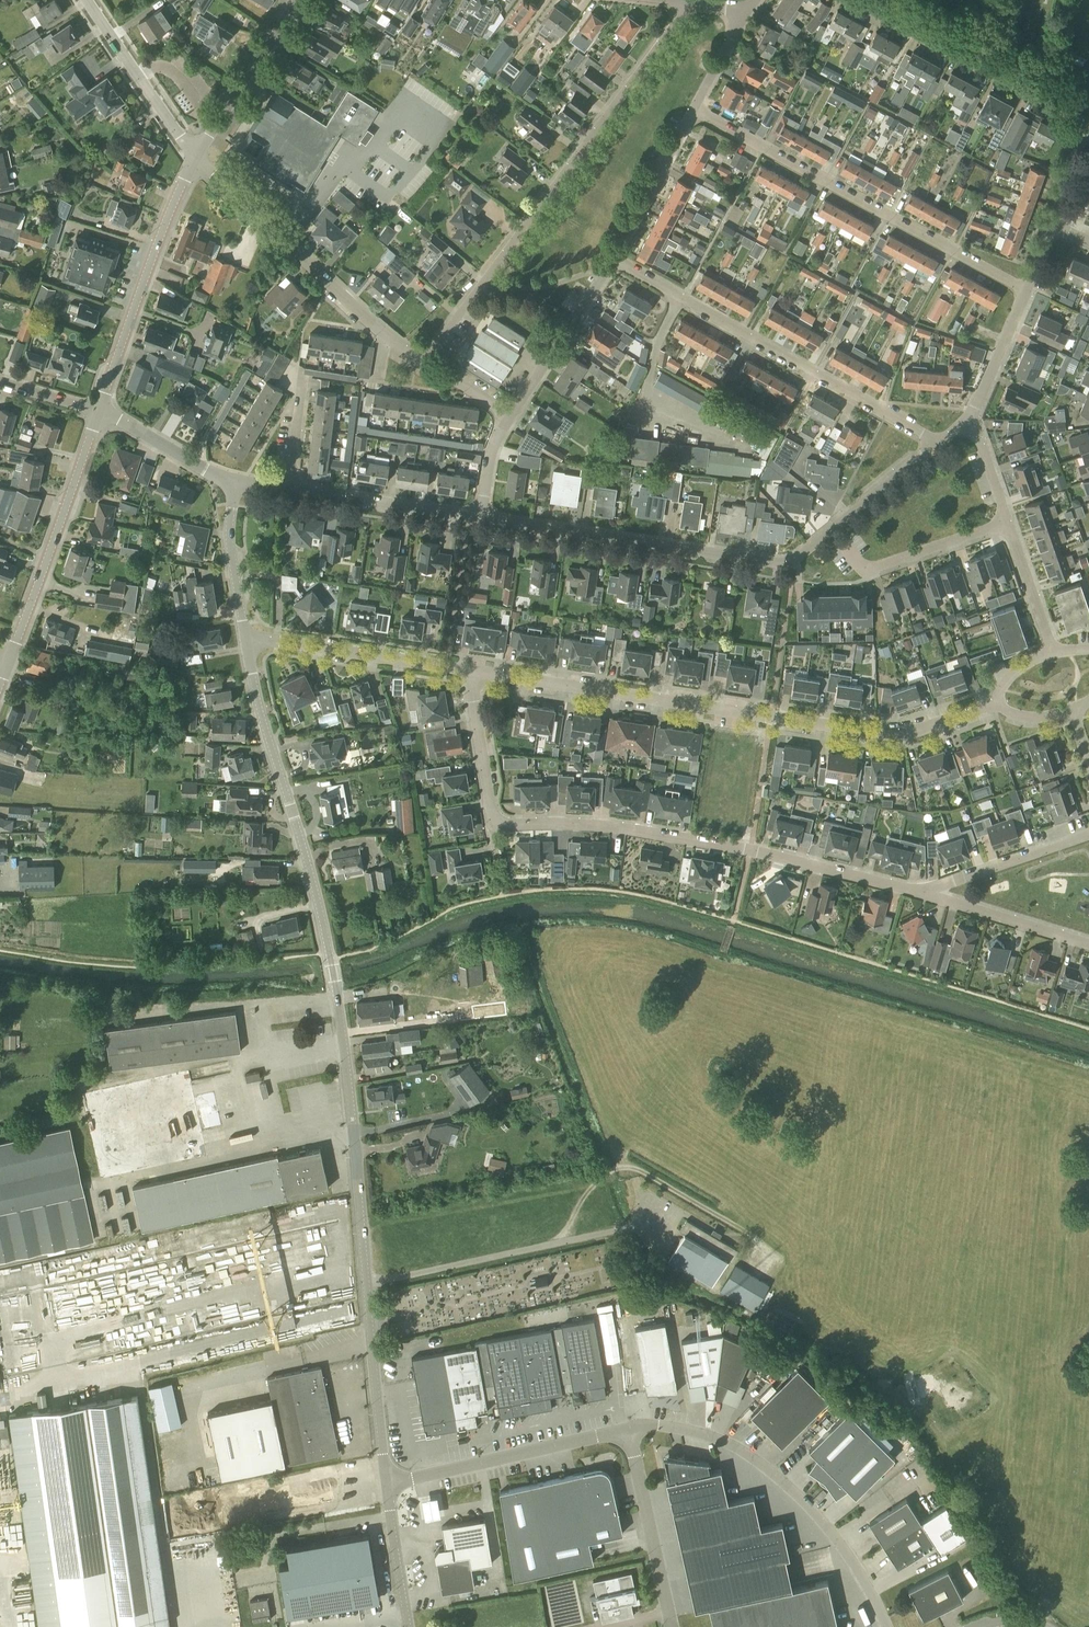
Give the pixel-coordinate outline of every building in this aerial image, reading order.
[(55,0),(52,0),(40,7),(36,1),(22,11),(27,19),(35,14),(41,25),(62,12),(55,0)] [(198,0),(195,0),(191,6),(200,11),(201,12),(205,4),(198,0)] [(274,0),(251,0),(267,9),(269,5),(271,6),(274,0)] [(342,0),(352,7),(354,4),(360,8),(365,0),(342,0)] [(388,3),(397,9),(400,5),(403,0),(389,0),(388,3)] [(400,5),(409,11),(416,0),(403,0),(400,5)] [(450,0),(431,0),(422,14),(424,15),(423,17),(424,20),(430,24),(434,23),(435,22),(436,23),(450,0)] [(496,0),(470,0),(469,1),(468,0),(462,0),(448,23),(446,22),(436,39),(462,54),(473,35),(477,37),(481,36),(489,23),(493,22),(501,9),(499,5),(496,3),(497,1),(496,0)] [(528,4),(523,0),(507,20),(515,26),(520,30),(526,23),(537,8),(535,7),(535,5),(533,4),(532,4),(529,2),(528,4)] [(795,8),(783,0),(781,0),(772,12),(786,22),(786,21),(791,24),(795,19),(790,15),(795,8)] [(795,8),(801,0),(783,0),(795,8)] [(997,14),(999,2),(990,0),(988,12),(997,14)] [(821,2),(814,15),(823,21),(830,6),(821,2)] [(337,11),(326,5),(318,19),(319,19),(317,23),(324,27),(326,23),(339,31),(344,23),(346,25),(350,18),(343,14),(343,13),(338,10),(337,11)] [(542,41),(563,13),(554,5),(542,21),(543,22),(541,24),(544,26),(536,36),(542,41)] [(150,40),(172,25),(160,8),(139,22),(150,40)] [(841,31),(849,17),(837,11),(829,24),(828,24),(826,27),(820,24),(815,35),(811,43),(816,46),(821,36),(829,40),(833,32),(835,28),(841,31)] [(593,14),(591,12),(580,28),(585,32),(578,42),(585,48),(589,43),(587,41),(591,36),(593,38),(599,30),(599,29),(604,22),(597,17),(597,16),(594,14),(593,14)] [(548,45),(552,39),(556,41),(560,35),(561,35),(573,20),(563,13),(542,41),(548,45)] [(214,23),(200,14),(195,22),(193,25),(194,33),(196,34),(195,35),(213,45),(209,50),(217,55),(220,50),(221,50),(227,40),(227,41),(228,39),(231,39),(233,36),(232,33),(233,32),(215,21),(214,23)] [(629,16),(627,14),(615,30),(621,35),(616,42),(623,47),(628,40),(629,41),(641,25),(633,19),(634,18),(630,15),(629,16)] [(374,25),(377,20),(367,15),(365,19),(364,20),(373,25),(373,24),(374,25)] [(814,15),(806,25),(813,31),(813,32),(823,21),(814,15)] [(410,36),(419,22),(411,16),(402,30),(410,36)] [(848,64),(859,45),(858,45),(865,33),(859,29),(861,24),(849,17),(841,31),(837,39),(843,42),(847,35),(854,38),(841,60),(842,60),(838,68),(845,71),(848,64)] [(384,29),(386,26),(377,20),(374,25),(383,31),(385,29),(384,29)] [(772,54),(776,47),(766,42),(773,29),(760,22),(750,42),(763,49),(772,54)] [(78,37),(79,35),(76,31),(74,31),(70,24),(53,35),(51,32),(42,38),(41,36),(29,44),(13,54),(16,58),(24,52),(29,59),(41,51),(42,52),(48,48),(47,46),(51,43),(57,52),(62,49),(63,49),(65,49),(68,47),(69,45),(79,38),(78,37)] [(384,29),(385,29),(394,35),(397,30),(387,24),(386,26),(384,29)] [(18,50),(40,36),(35,28),(13,42),(18,50)] [(789,46),(794,36),(782,29),(777,40),(789,46)] [(341,44),(344,37),(334,31),(330,38),(341,44)] [(880,51),(887,38),(876,32),(869,44),(867,43),(865,48),(859,45),(848,64),(856,68),(864,53),(872,57),(867,67),(871,68),(877,57),(880,51)] [(383,55),(395,38),(387,33),(384,36),(385,37),(376,49),(383,55)] [(309,34),(300,49),(317,59),(321,52),(323,54),(325,51),(334,56),(341,44),(330,38),(324,34),(319,40),(309,34)] [(877,57),(871,68),(874,70),(880,60),(888,64),(899,44),(887,38),(880,51),(877,57)] [(508,60),(513,53),(512,52),(515,48),(502,39),(484,64),(496,73),(503,64),(505,65),(508,61),(508,60)] [(613,51),(608,47),(598,61),(603,65),(614,72),(625,57),(615,49),(613,51)] [(355,62),(359,56),(346,48),(343,55),(355,62)] [(419,60),(426,50),(424,49),(417,58),(419,60)] [(768,62),(772,54),(763,49),(759,57),(768,62)] [(539,72),(550,57),(541,50),(529,65),(539,72)] [(583,55),(578,51),(571,59),(570,61),(576,65),(583,55)] [(926,59),(912,51),(905,66),(912,70),(904,84),(910,88),(914,80),(915,80),(918,73),(926,59)] [(599,92),(608,79),(597,71),(600,66),(588,57),(584,63),(588,67),(580,78),(599,92)] [(393,69),(395,60),(381,58),(381,60),(380,60),(374,70),(380,71),(381,67),(393,69)] [(317,79),(323,82),(326,78),(319,74),(294,59),(289,67),(315,82),(317,79)] [(761,69),(742,59),(735,74),(747,81),(748,80),(757,84),(764,71),(771,74),(774,67),(764,62),(761,69)] [(918,73),(932,81),(939,66),(926,59),(918,73)] [(509,60),(504,67),(516,76),(521,69),(509,60)] [(899,80),(905,69),(899,65),(893,77),(899,80)] [(90,89),(73,66),(62,73),(67,80),(70,78),(75,86),(70,90),(75,98),(66,105),(76,119),(95,105),(97,108),(100,105),(106,113),(110,110),(114,116),(123,109),(119,104),(123,101),(123,100),(124,97),(120,93),(118,93),(107,77),(90,89)] [(325,84),(323,82),(317,79),(315,82),(289,67),(283,77),(303,89),(309,92),(311,89),(319,93),(325,84)] [(536,76),(524,67),(510,87),(521,95),(536,76)] [(502,68),(495,77),(507,86),(514,77),(502,68)] [(777,69),(771,79),(790,89),(795,79),(777,69)] [(823,80),(806,71),(801,79),(818,88),(823,80)] [(957,93),(964,80),(951,73),(947,80),(941,77),(936,85),(933,92),(939,96),(944,86),(957,93)] [(964,80),(957,93),(952,104),(962,109),(957,118),(966,123),(980,98),(974,95),(978,87),(964,80)] [(335,86),(345,93),(348,87),(339,81),(335,86)] [(567,103),(582,115),(591,103),(586,99),(590,94),(573,81),(569,87),(575,92),(567,103)] [(933,92),(936,85),(929,81),(921,97),(928,101),(933,92)] [(877,103),(885,88),(877,83),(868,98),(877,103)] [(724,93),(720,101),(734,108),(735,105),(745,111),(747,106),(753,110),(760,97),(742,88),(741,91),(729,84),(728,86),(725,85),(722,91),(724,93)] [(910,88),(904,84),(899,93),(896,91),(891,102),(900,106),(910,88)] [(847,92),(835,85),(829,95),(842,102),(847,92)] [(338,104),(345,93),(335,86),(328,97),(338,104)] [(339,134),(356,145),(379,110),(368,103),(348,90),(340,103),(326,125),(292,103),(274,92),(267,103),(262,111),(251,130),(250,129),(244,139),(245,139),(239,148),(248,154),(248,155),(257,160),(254,165),(273,176),(291,188),(294,183),(304,190),(316,171),(339,134)] [(842,102),(849,106),(850,106),(852,105),(857,97),(847,92),(842,102)] [(989,120),(1001,97),(994,93),(993,95),(989,93),(975,120),(986,126),(989,120)] [(989,120),(998,125),(988,145),(996,148),(1006,129),(1001,126),(1012,105),(1008,102),(1008,101),(1001,97),(989,120)] [(582,115),(567,103),(566,103),(557,114),(555,113),(551,118),(564,128),(568,123),(573,126),(581,115),(582,115)] [(770,127),(779,110),(770,105),(761,122),(770,127)] [(544,151),(553,139),(540,129),(545,122),(532,112),(524,106),(516,117),(524,123),(532,129),(526,137),(544,151)] [(872,120),(877,111),(869,107),(864,116),(872,120)] [(911,111),(906,119),(914,123),(918,115),(911,111)] [(796,129),(799,123),(793,120),(782,114),(774,130),(778,132),(776,136),(788,143),(795,132),(796,129)] [(796,129),(800,131),(804,124),(808,118),(803,116),(800,122),(799,123),(796,129)] [(894,128),(898,120),(889,116),(885,123),(894,128)] [(756,133),(760,124),(752,119),(747,129),(756,133)] [(1037,127),(1030,124),(1023,120),(1010,143),(1018,147),(1027,131),(1033,134),(1032,136),(1041,141),(1042,139),(1049,143),(1056,130),(1040,121),(1037,127)] [(899,141),(908,126),(899,121),(891,136),(899,141)] [(812,156),(823,137),(823,136),(828,126),(823,124),(818,133),(811,130),(807,138),(800,149),(812,156)] [(900,140),(907,144),(916,130),(909,126),(900,140)] [(374,133),(367,128),(360,140),(366,144),(374,133)] [(944,140),(954,145),(961,133),(950,128),(944,140)] [(153,163),(154,161),(156,161),(157,158),(157,157),(162,146),(143,137),(144,135),(133,129),(126,143),(137,149),(134,154),(153,163)] [(961,150),(970,134),(963,130),(954,147),(961,150)] [(807,138),(795,132),(788,143),(800,149),(807,138)] [(827,159),(832,162),(841,147),(823,137),(812,156),(825,163),(827,159)] [(869,145),(872,147),(876,140),(870,137),(867,142),(870,144),(869,145)] [(691,154),(704,161),(708,163),(711,158),(707,156),(711,149),(698,142),(691,154)] [(869,152),(872,147),(869,145),(870,144),(867,142),(864,149),(869,152)] [(6,167),(12,166),(8,149),(7,150),(5,144),(0,145),(0,168),(6,167)] [(34,159),(53,153),(50,144),(31,150),(34,159)] [(499,159),(508,166),(498,180),(507,187),(510,183),(516,187),(526,173),(519,167),(524,160),(507,147),(499,159)] [(1002,149),(999,155),(1008,159),(1010,153),(1002,149)] [(894,158),(897,160),(900,153),(895,150),(892,156),(894,157),(894,158)] [(908,173),(919,154),(912,150),(902,170),(908,173)] [(457,168),(463,160),(449,151),(444,159),(457,168)] [(735,167),(741,155),(736,152),(729,163),(735,167)] [(698,174),(704,161),(691,154),(685,167),(698,174)] [(741,170),(747,158),(741,155),(735,167),(740,169),(741,170)] [(894,165),(897,160),(894,158),(894,157),(892,156),(888,162),(894,165)] [(747,158),(741,170),(747,173),(753,162),(747,158)] [(852,178),(859,165),(846,158),(839,171),(852,178)] [(121,172),(124,163),(117,160),(114,169),(121,172)] [(740,169),(735,167),(729,163),(727,169),(719,165),(718,168),(730,174),(729,175),(739,181),(741,177),(737,175),(740,169)] [(765,187),(773,172),(761,165),(754,177),(763,181),(761,185),(765,187)] [(864,184),(871,171),(859,165),(852,178),(864,184)] [(6,167),(0,168),(0,191),(0,192),(15,188),(14,181),(9,182),(6,167)] [(1025,181),(1039,186),(1044,172),(1030,167),(1028,173),(1023,171),(1020,178),(1025,180),(1025,181)] [(728,178),(729,175),(730,174),(718,168),(716,171),(728,178)] [(1002,173),(1003,170),(997,168),(995,174),(1002,177),(1003,174),(1002,173)] [(130,172),(123,169),(120,177),(127,180),(124,187),(139,193),(140,192),(141,192),(143,193),(145,192),(146,191),(146,189),(146,187),(145,186),(143,185),(146,178),(130,171),(130,172)] [(461,197),(471,183),(452,169),(442,183),(461,197)] [(1003,174),(1002,177),(1008,179),(1010,173),(1003,170),(1002,173),(1003,174)] [(876,191),(883,178),(871,171),(864,184),(876,191)] [(778,190),(785,178),(773,172),(765,187),(770,190),(772,186),(778,190)] [(934,187),(941,175),(934,172),(927,184),(934,187)] [(715,190),(718,183),(706,177),(702,184),(715,190)] [(790,196),(797,185),(785,178),(778,190),(790,196)] [(883,178),(876,191),(889,198),(896,185),(883,178)] [(671,193),(685,200),(692,187),(678,180),(671,193)] [(1034,200),(1039,186),(1025,181),(1020,195),(1034,200)] [(45,194),(52,192),(50,182),(42,184),(45,194)] [(711,199),(715,192),(696,182),(693,189),(696,191),(694,195),(705,201),(708,197),(711,199)] [(797,185),(790,196),(803,203),(809,192),(797,185)] [(958,200),(965,188),(958,185),(952,197),(958,200)] [(473,216),(485,201),(471,190),(462,202),(465,205),(463,207),(462,206),(451,220),(461,227),(454,237),(465,245),(472,235),(477,239),(487,225),(479,219),(478,220),(473,216)] [(678,212),(685,200),(671,193),(665,205),(678,212)] [(916,213),(923,200),(911,193),(904,206),(916,213)] [(937,203),(941,195),(938,193),(933,202),(937,203)] [(994,201),(995,198),(988,195),(985,201),(991,203),(992,200),(994,201)] [(1029,214),(1034,200),(1020,195),(1015,209),(1029,214)] [(759,197),(755,205),(746,220),(752,223),(760,207),(759,207),(763,200),(759,197)] [(992,200),(991,203),(998,206),(1001,200),(995,198),(994,201),(992,200)] [(74,204),(61,199),(58,206),(71,211),(74,204)] [(128,228),(129,226),(132,224),(134,219),(132,217),(136,208),(112,199),(106,214),(113,216),(110,222),(128,228)] [(829,219),(836,206),(824,199),(817,212),(829,219)] [(928,219),(935,206),(923,200),(916,213),(928,219)] [(42,242),(44,236),(20,229),(22,223),(25,215),(24,213),(21,212),(20,213),(13,210),(15,206),(4,203),(3,207),(0,206),(0,224),(5,225),(3,230),(42,242)] [(672,225),(678,212),(665,205),(658,217),(672,225)] [(742,228),(750,212),(739,206),(730,222),(742,228)] [(842,226),(849,213),(836,206),(829,219),(842,226)] [(941,226),(948,213),(935,206),(928,219),(941,226)] [(323,243),(337,227),(333,223),(338,217),(325,207),(316,218),(321,223),(312,234),(323,243)] [(1024,228),(1029,214),(1015,209),(1010,222),(1024,228)] [(683,215),(692,219),(694,214),(686,210),(683,215)] [(854,232),(861,219),(849,213),(842,226),(854,232)] [(948,213),(941,226),(953,233),(960,220),(948,213)] [(691,219),(692,219),(683,215),(681,220),(689,224),(691,219)] [(665,237),(672,225),(658,217),(651,230),(665,237)] [(207,261),(208,259),(214,242),(197,236),(202,223),(188,218),(175,253),(172,259),(181,263),(185,253),(207,261)] [(691,219),(689,224),(687,227),(695,231),(699,223),(691,219)] [(861,219),(854,232),(866,239),(873,226),(861,219)] [(984,228),(985,225),(978,222),(972,220),(970,223),(977,226),(976,229),(981,231),(982,228),(984,228)] [(55,247),(63,223),(55,221),(47,245),(55,247)] [(1019,241),(1024,228),(1010,222),(1008,229),(1003,227),(1000,234),(1005,236),(1019,241)] [(337,227),(323,243),(334,253),(343,242),(349,246),(359,235),(346,224),(341,230),(337,227)] [(732,238),(736,231),(724,225),(720,232),(732,238)] [(982,228),(981,231),(989,233),(991,227),(985,225),(984,228),(982,228)] [(762,227),(756,238),(765,243),(771,231),(762,227)] [(42,242),(3,230),(1,237),(0,236),(0,254),(7,256),(12,240),(17,241),(41,247),(42,242)] [(659,250),(665,237),(651,230),(645,242),(659,250)] [(395,231),(388,240),(392,243),(399,233),(395,231)] [(736,231),(732,238),(737,240),(741,243),(745,236),(736,231)] [(433,232),(432,234),(426,241),(424,243),(439,255),(448,244),(433,232)] [(816,246),(822,234),(819,232),(812,244),(816,246)] [(980,245),(983,238),(966,232),(963,238),(980,245)] [(670,238),(679,243),(682,237),(673,233),(670,238)] [(816,246),(819,247),(825,235),(822,234),(816,246)] [(894,254),(901,241),(888,234),(881,247),(894,254)] [(1014,255),(1019,241),(1005,236),(1000,250),(1014,255)] [(90,241),(76,237),(63,278),(77,282),(75,287),(90,292),(92,287),(106,292),(110,279),(113,280),(118,265),(115,264),(119,251),(105,246),(106,242),(91,237),(90,241)] [(779,238),(774,246),(782,251),(787,242),(779,238)] [(759,257),(764,246),(756,241),(750,252),(759,257)] [(906,260),(913,248),(901,241),(894,254),(906,260)] [(664,253),(659,250),(645,242),(638,255),(657,265),(666,270),(669,263),(661,259),(664,253)] [(702,255),(706,247),(697,243),(694,250),(696,251),(696,252),(702,255)] [(796,244),(792,251),(802,256),(805,249),(796,244)] [(840,259),(846,246),(843,245),(836,257),(840,259)] [(821,248),(819,247),(816,246),(811,255),(816,258),(821,248)] [(846,246),(840,259),(843,261),(850,248),(846,246)] [(918,267),(925,254),(913,248),(906,260),(918,267)] [(828,251),(822,261),(828,265),(834,254),(828,251)] [(697,265),(701,258),(689,252),(687,256),(690,258),(688,261),(697,265)] [(724,258),(731,261),(734,255),(728,252),(727,252),(724,258)] [(440,256),(425,274),(442,288),(459,268),(449,259),(442,253),(440,256)] [(931,274),(938,261),(925,254),(918,267),(931,274)] [(378,298),(405,265),(394,256),(386,266),(393,272),(385,282),(377,275),(366,288),(378,298)] [(208,259),(207,261),(212,263),(202,287),(219,294),(227,275),(234,277),(238,266),(214,257),(213,260),(208,259)] [(727,267),(731,261),(724,258),(721,264),(727,267)] [(1075,280),(1083,262),(1072,258),(1064,276),(1075,280)] [(826,273),(830,266),(822,261),(818,268),(826,273)] [(1088,277),(1088,265),(1083,262),(1075,280),(1085,285),(1088,277)] [(399,294),(395,290),(403,281),(407,284),(415,274),(405,265),(378,298),(389,307),(389,306),(394,310),(401,302),(396,298),(399,294)] [(750,280),(756,268),(753,266),(746,278),(750,280)] [(883,273),(886,275),(889,270),(883,266),(880,273),(883,275),(883,273)] [(806,276),(809,270),(803,267),(800,273),(806,276)] [(756,268),(750,280),(753,281),(759,269),(756,268)] [(954,292),(963,275),(951,268),(944,281),(950,284),(948,289),(954,292)] [(908,280),(910,281),(915,273),(908,269),(904,278),(908,280)] [(809,270),(806,276),(812,279),(815,274),(809,270)] [(708,293),(716,280),(703,272),(695,286),(708,293)] [(845,284),(848,278),(838,272),(834,278),(845,284)] [(883,282),(886,275),(883,273),(883,275),(880,273),(877,279),(883,282)] [(968,294),(975,281),(963,275),(954,292),(960,295),(962,291),(968,294)] [(721,300),(729,287),(721,283),(723,280),(718,276),(716,280),(708,293),(721,300)] [(913,283),(910,281),(908,280),(905,285),(908,287),(907,288),(910,289),(913,283)] [(305,295),(292,281),(283,290),(278,285),(265,298),(274,307),(278,302),(293,317),(303,306),(298,302),(305,295)] [(831,290),(834,284),(828,281),(825,286),(831,290)] [(981,301),(988,288),(975,281),(968,294),(981,301)] [(52,300),(56,290),(42,284),(38,295),(52,300)] [(834,284),(831,290),(837,293),(839,294),(837,299),(843,302),(848,291),(834,284)] [(907,295),(910,289),(907,288),(908,287),(905,285),(901,292),(907,295)] [(764,300),(769,290),(761,286),(756,296),(764,300)] [(741,294),(742,294),(744,290),(738,287),(736,291),(729,287),(721,300),(734,307),(741,294)] [(205,302),(209,293),(195,288),(191,297),(205,302)] [(988,288),(981,301),(993,308),(1000,295),(988,288)] [(625,289),(618,302),(626,307),(623,311),(628,314),(631,309),(638,296),(625,289)] [(192,301),(180,294),(177,301),(160,294),(155,307),(163,310),(163,312),(177,317),(182,303),(190,306),(192,301)] [(754,301),(742,294),(741,294),(734,307),(747,314),(754,301)] [(891,303),(894,298),(888,294),(885,300),(891,303)] [(1065,303),(1067,298),(1061,295),(1059,300),(1065,303)] [(638,296),(631,309),(644,316),(651,303),(638,296)] [(873,312),(876,306),(870,303),(857,296),(854,301),(867,308),(867,309),(873,312)] [(902,312),(908,301),(902,297),(896,309),(902,312)] [(1067,298),(1065,303),(1072,306),(1074,301),(1067,298)] [(939,312),(943,304),(936,300),(931,311),(936,313),(933,319),(936,321),(940,313),(939,312)] [(939,312),(940,313),(942,314),(938,322),(941,324),(945,316),(946,316),(952,304),(945,300),(943,304),(939,312)] [(79,306),(70,303),(67,311),(76,314),(75,318),(93,325),(94,323),(96,323),(97,319),(96,317),(98,311),(87,307),(88,306),(80,303),(79,306)] [(38,310),(27,306),(20,326),(31,330),(38,310)] [(876,306),(873,312),(879,315),(882,309),(876,306)] [(776,328),(784,314),(771,307),(763,320),(776,328)] [(1085,315),(1087,310),(1080,307),(1078,312),(1085,315)] [(619,329),(624,322),(619,318),(618,320),(604,311),(601,316),(615,325),(614,326),(619,329)] [(963,333),(966,327),(973,315),(969,313),(963,326),(961,325),(958,331),(963,333)] [(789,335),(797,321),(784,314),(776,328),(789,335)] [(898,326),(901,320),(895,317),(891,314),(888,320),(898,326)] [(1061,349),(1067,336),(1056,331),(1060,323),(1040,314),(1033,329),(1052,338),(1050,344),(1061,349)] [(973,315),(966,327),(969,329),(976,316),(973,315)] [(832,331),(838,321),(829,316),(824,327),(832,331)] [(525,338),(493,317),(484,331),(482,330),(475,339),(477,340),(473,346),(472,345),(466,355),(468,357),(462,366),(497,388),(509,368),(508,367),(510,363),(512,364),(519,353),(516,352),(525,338)] [(802,342),(809,328),(812,324),(799,317),(797,321),(789,335),(802,342)] [(686,340),(693,327),(680,319),(673,333),(686,340)] [(901,320),(898,326),(905,329),(908,323),(901,320)] [(624,322),(619,329),(623,332),(628,335),(629,335),(634,328),(624,322)] [(628,335),(623,332),(619,338),(596,323),(591,330),(613,346),(615,344),(623,349),(627,343),(629,345),(634,338),(629,335),(628,335)] [(841,339),(848,327),(842,323),(835,336),(841,339)] [(221,358),(231,332),(213,326),(209,335),(207,334),(205,341),(207,342),(203,351),(221,358)] [(156,330),(147,327),(142,341),(157,346),(155,352),(169,358),(169,359),(181,363),(185,354),(171,349),(176,337),(156,329),(156,330)] [(699,347),(706,334),(693,327),(686,340),(699,347)] [(922,336),(924,329),(918,327),(916,334),(922,336)] [(809,328),(802,342),(815,349),(822,336),(809,328)] [(924,329),(922,336),(929,338),(931,331),(924,329)] [(607,354),(613,346),(591,330),(585,339),(607,354)] [(320,354),(323,335),(310,333),(307,352),(320,354)] [(711,354),(719,341),(706,334),(699,347),(711,354)] [(333,356),(336,338),(323,335),(320,354),(333,356)] [(956,347),(958,340),(946,336),(944,343),(956,347)] [(346,358),(349,340),(336,338),(333,356),(346,358)] [(25,344),(16,340),(12,350),(22,353),(25,344)] [(359,360),(360,357),(361,351),(362,345),(363,342),(349,340),(346,358),(359,360)] [(934,357),(936,350),(935,350),(937,341),(930,340),(928,348),(929,349),(928,356),(934,357)] [(958,340),(956,347),(957,347),(957,348),(968,352),(971,344),(958,340)] [(724,362),(732,348),(719,341),(711,354),(712,355),(708,361),(713,364),(717,357),(724,362)] [(362,345),(361,351),(373,353),(374,347),(362,345)] [(64,348),(56,346),(51,359),(48,368),(59,371),(58,376),(74,381),(78,371),(80,372),(83,364),(81,363),(83,355),(64,348)] [(263,376),(276,355),(274,354),(275,352),(266,346),(259,358),(263,360),(256,372),(263,376)] [(1053,364),(1050,363),(1055,352),(1042,346),(1039,352),(1026,346),(1020,358),(1042,368),(1044,369),(1045,369),(1050,371),(1053,364)] [(841,367),(849,354),(836,347),(828,360),(841,367)] [(1082,351),(1076,348),(1072,355),(1079,358),(1082,351)] [(669,370),(675,360),(667,356),(668,351),(660,349),(657,364),(664,366),(663,367),(669,370)] [(895,365),(900,352),(892,349),(887,362),(895,365)] [(193,368),(199,353),(189,350),(183,364),(193,368)] [(43,371),(47,358),(26,351),(22,364),(43,371)] [(361,351),(360,357),(372,359),(373,353),(361,351)] [(276,358),(287,364),(291,359),(280,352),(276,358)] [(192,368),(167,359),(167,358),(152,353),(147,367),(136,363),(128,385),(154,394),(161,374),(187,383),(189,379),(192,368)] [(854,375),(861,361),(849,354),(841,367),(854,375)] [(359,360),(358,364),(371,366),(372,359),(360,357),(359,360)] [(563,370),(578,380),(586,366),(571,357),(563,370)] [(1071,357),(1069,362),(1076,365),(1078,360),(1071,357)] [(287,364),(276,358),(273,363),(284,370),(287,364)] [(1039,376),(1042,368),(1020,358),(1015,371),(1028,377),(1025,383),(1039,389),(1044,378),(1039,376)] [(320,359),(318,370),(323,371),(324,366),(325,366),(326,360),(320,359)] [(751,380),(759,366),(746,359),(738,372),(751,380)] [(675,360),(669,370),(675,374),(680,363),(675,360)] [(867,382),(874,368),(861,361),(854,375),(867,382)] [(281,375),(284,370),(273,363),(270,368),(281,375)] [(697,380),(700,375),(693,370),(695,366),(690,363),(684,373),(691,377),(697,380)] [(358,364),(357,370),(370,372),(371,366),(358,364)] [(764,387),(771,373),(759,366),(751,380),(764,387)] [(917,386),(919,366),(912,366),(912,370),(904,369),(902,385),(917,386)] [(932,387),(933,372),(926,371),(927,367),(919,366),(917,386),(932,387)] [(281,375),(270,368),(267,374),(278,380),(281,375)] [(606,382),(610,375),(599,368),(594,374),(606,382)] [(874,368),(867,382),(880,389),(887,376),(874,368)] [(252,372),(247,369),(239,381),(245,384),(252,372)] [(1086,369),(1080,383),(1088,387),(1088,371),(1086,369)] [(357,376),(369,378),(370,372),(357,370),(357,376)] [(569,394),(578,380),(563,370),(554,384),(569,394)] [(736,413),(662,371),(655,383),(672,393),(670,395),(728,427),(736,413)] [(946,389),(948,374),(933,372),(932,387),(946,389)] [(777,394),(784,381),(771,373),(764,387),(777,394)] [(278,380),(267,374),(263,379),(267,381),(275,386),(278,380)] [(948,374),(946,389),(961,390),(963,375),(948,374)] [(700,375),(697,380),(703,384),(706,378),(700,375)] [(329,380),(321,379),(320,388),(328,389),(329,380)] [(628,380),(625,386),(635,391),(638,385),(628,380)] [(199,429),(208,413),(201,408),(205,402),(201,400),(206,391),(189,381),(182,393),(192,398),(189,402),(192,404),(183,419),(191,424),(192,423),(196,426),(196,427),(199,429)] [(238,396),(245,384),(239,381),(232,393),(238,396)] [(283,390),(275,386),(267,381),(260,393),(276,402),(283,390)] [(784,381),(777,394),(790,401),(797,388),(784,381)] [(224,402),(232,389),(221,382),(213,395),(224,402)] [(1060,394),(1062,394),(1063,393),(1065,393),(1066,392),(1067,391),(1068,390),(1069,388),(1070,387),(1060,382),(1055,392),(1056,393),(1057,393),(1058,394),(1060,394)] [(1033,406),(1038,393),(1019,385),(1016,392),(1007,388),(1001,402),(1005,404),(1004,408),(1013,412),(1014,408),(1021,411),(1024,402),(1033,406)] [(316,404),(334,407),(345,408),(345,401),(335,399),(336,393),(318,391),(316,404)] [(1087,394),(1080,391),(1077,397),(1085,400),(1080,411),(1088,415),(1088,396),(1087,395),(1087,394)] [(231,408),(238,396),(232,393),(225,405),(231,408)] [(269,413),(276,402),(260,393),(253,404),(269,413)] [(384,413),(386,394),(374,393),(371,411),(379,412),(378,418),(384,419),(384,413)] [(397,415),(400,397),(386,394),(384,413),(397,415)] [(745,407),(748,401),(736,394),(732,400),(745,407)] [(815,419),(825,401),(812,394),(804,408),(811,412),(809,416),(815,419)] [(410,417),(413,399),(400,397),(397,415),(410,417)] [(591,405),(579,398),(575,404),(587,411),(591,405)] [(424,419),(427,401),(413,399),(410,417),(424,419)] [(437,421),(440,403),(427,401),(424,419),(437,421)] [(757,414),(761,408),(748,401),(745,407),(757,414)] [(825,401),(815,419),(821,422),(823,419),(829,422),(838,408),(825,401)] [(449,423),(452,405),(440,403),(437,421),(449,423)] [(262,425),(269,413),(253,404),(246,415),(262,425)] [(333,420),(334,407),(316,404),(314,417),(333,420)] [(223,420),(231,408),(225,405),(218,417),(223,420)] [(463,425),(466,407),(452,405),(449,423),(463,425)] [(539,406),(529,422),(551,436),(561,421),(558,419),(539,406)] [(466,407),(463,425),(476,427),(479,409),(466,407)] [(355,422),(356,409),(350,408),(350,415),(345,414),(344,421),(349,421),(355,422)] [(770,421),(773,415),(761,408),(757,414),(770,421)] [(10,432),(15,414),(0,409),(0,438),(8,441),(10,432)] [(773,415),(770,421),(782,429),(790,416),(781,411),(777,418),(773,415)] [(1061,421),(1060,414),(1045,416),(1043,420),(1048,432),(1065,430),(1064,421),(1061,421)] [(255,436),(262,425),(246,415),(239,427),(255,436)] [(218,429),(223,420),(218,417),(213,426),(218,429)] [(331,432),(333,420),(314,417),(313,430),(331,432)] [(53,444),(54,442),(57,442),(58,437),(56,435),(59,427),(37,419),(34,429),(42,432),(39,439),(53,444)] [(1009,455),(1025,449),(1023,444),(1025,443),(1021,432),(1023,422),(1008,422),(1007,429),(1010,436),(1001,439),(1005,450),(1007,449),(1009,455)] [(371,434),(372,428),(369,427),(369,426),(357,424),(356,431),(371,434)] [(834,424),(831,434),(837,436),(840,426),(834,424)] [(845,424),(836,439),(836,440),(848,447),(849,445),(853,448),(862,434),(850,427),(845,424)] [(754,425),(737,425),(737,437),(754,437),(754,425)] [(803,440),(809,429),(803,425),(797,437),(803,440)] [(216,432),(218,429),(213,426),(206,437),(214,442),(219,433),(216,432)] [(759,475),(759,460),(752,459),(753,457),(734,455),(735,453),(708,449),(709,448),(658,441),(658,440),(634,437),(635,428),(625,426),(622,446),(617,446),(616,454),(632,456),(631,463),(646,465),(646,464),(654,465),(655,459),(706,465),(705,472),(732,476),(732,474),(750,477),(751,474),(759,475)] [(249,447),(255,436),(239,427),(233,438),(249,447)] [(385,436),(386,430),(372,428),(371,434),(385,436)] [(809,429),(803,440),(810,444),(816,432),(809,429)] [(329,445),(331,432),(313,430),(311,443),(329,445)] [(400,438),(401,432),(386,430),(385,436),(400,438)] [(22,431),(21,438),(33,441),(34,434),(22,431)] [(414,440),(415,434),(401,432),(400,438),(414,440)] [(429,443),(430,437),(415,434),(414,440),(429,443)] [(1069,438),(1073,453),(1081,450),(1082,456),(1088,453),(1088,439),(1085,440),(1082,434),(1069,438)] [(366,449),(367,436),(356,435),(354,448),(366,449)] [(820,449),(829,454),(836,440),(836,439),(828,435),(826,439),(820,449)] [(802,445),(786,436),(782,444),(798,453),(802,445)] [(826,439),(820,436),(814,446),(815,447),(820,450),(820,449),(826,439)] [(29,451),(32,442),(16,437),(13,446),(29,451)] [(443,445),(444,439),(430,437),(429,443),(443,445)] [(242,459),(249,447),(233,438),(226,449),(242,459)] [(458,447),(458,441),(444,439),(443,445),(458,447)] [(395,454),(397,442),(390,440),(388,453),(395,454)] [(458,441),(458,447),(472,449),(473,443),(458,441)] [(397,442),(395,454),(404,456),(405,451),(416,452),(418,444),(406,442),(406,443),(397,442)] [(328,459),(329,445),(311,443),(310,457),(328,459)] [(560,462),(565,454),(545,443),(541,450),(560,462)] [(352,448),(346,447),(345,447),(341,447),(340,460),(344,460),(349,461),(350,461),(352,448)] [(435,460),(437,448),(429,447),(428,459),(435,460)] [(22,471),(41,474),(44,462),(34,460),(35,453),(10,448),(8,460),(23,463),(22,471)] [(437,448),(435,460),(443,461),(445,449),(437,448)] [(129,491),(132,479),(140,457),(117,449),(113,459),(114,460),(110,472),(123,477),(119,488),(129,491)] [(480,462),(481,455),(458,451),(456,459),(480,462)] [(1016,482),(1036,475),(1035,470),(1037,469),(1035,462),(1040,460),(1038,453),(1024,458),(1026,464),(1013,469),(1015,474),(1013,474),(1016,482)] [(1082,456),(1087,468),(1080,471),(1082,478),(1088,475),(1088,453),(1082,456)] [(540,467),(542,457),(522,454),(521,461),(535,463),(534,466),(540,467)] [(375,455),(374,457),(374,462),(373,462),(371,480),(386,482),(390,457),(375,455)] [(373,462),(374,462),(374,457),(367,456),(367,461),(358,459),(356,477),(371,480),(373,462)] [(326,471),(328,459),(310,457),(308,470),(320,471),(326,472),(326,471)] [(816,459),(807,457),(804,474),(806,476),(810,477),(809,480),(824,483),(823,488),(837,490),(839,477),(838,477),(840,467),(816,463),(816,459)] [(344,460),(334,459),(328,459),(327,462),(333,463),(333,467),(343,468),(344,464),(349,465),(349,461),(344,460)] [(783,477),(788,471),(772,459),(768,464),(783,477)] [(411,486),(414,463),(407,462),(407,467),(399,465),(396,483),(411,486)] [(414,463),(411,486),(426,488),(429,470),(420,469),(421,464),(414,463)] [(453,474),(454,469),(454,468),(448,467),(447,473),(438,472),(436,490),(451,492),(454,474),(453,474)] [(585,487),(588,468),(581,467),(580,475),(564,473),(564,472),(553,470),(552,479),(555,479),(551,501),(570,504),(571,503),(576,504),(579,486),(585,487)] [(588,468),(585,487),(592,489),(595,470),(588,468)] [(454,474),(451,492),(466,495),(469,477),(461,475),(462,470),(454,469),(453,474),(454,474)] [(478,470),(470,473),(473,480),(480,476),(478,470)] [(522,497),(525,472),(510,470),(506,494),(522,497)] [(39,487),(41,474),(22,471),(20,478),(12,476),(11,484),(6,484),(6,487),(17,490),(24,491),(25,484),(39,487)] [(671,501),(675,473),(666,472),(665,478),(661,478),(660,486),(666,487),(664,500),(671,501)] [(148,482),(150,475),(143,473),(141,480),(148,482)] [(675,473),(671,501),(678,502),(682,475),(675,473)] [(188,508),(194,490),(181,486),(180,482),(162,475),(156,489),(170,494),(169,496),(172,502),(188,508)] [(1036,475),(1016,482),(1018,489),(1020,488),(1021,494),(1035,489),(1037,495),(1050,491),(1048,484),(1043,486),(1041,478),(1038,479),(1036,475)] [(811,506),(812,495),(789,492),(790,487),(778,485),(775,502),(784,503),(783,510),(803,513),(804,505),(811,506)] [(6,487),(0,486),(0,524),(11,528),(12,524),(29,530),(40,498),(17,490),(6,487)] [(612,516),(615,490),(594,486),(593,497),(597,498),(595,514),(612,516)] [(649,493),(641,491),(637,514),(656,517),(657,511),(663,512),(664,501),(648,499),(649,493)] [(699,502),(700,495),(688,494),(687,501),(684,500),(680,526),(697,529),(701,503),(699,502)] [(719,511),(717,522),(720,522),(718,530),(718,535),(729,535),(729,534),(737,535),(738,531),(744,532),(744,530),(746,517),(753,518),(753,516),(756,502),(755,502),(746,500),(745,506),(732,504),(732,507),(727,506),(727,513),(719,511)] [(1029,519),(1056,509),(1054,504),(1045,507),(1043,500),(1024,506),(1029,519)] [(756,502),(753,516),(761,517),(763,518),(764,511),(765,502),(764,502),(756,501),(756,502)] [(96,523),(111,526),(115,507),(99,504),(96,523)] [(136,513),(138,507),(131,505),(129,511),(136,513)] [(1033,531),(1051,525),(1049,518),(1058,515),(1056,509),(1029,519),(1033,531)] [(319,545),(322,522),(289,517),(286,542),(310,546),(310,544),(319,545)] [(760,521),(758,538),(759,538),(758,541),(768,543),(768,539),(777,541),(778,534),(783,535),(783,534),(791,535),(792,526),(785,525),(773,523),(760,521)] [(111,526),(96,523),(90,522),(87,540),(111,544),(114,527),(111,526)] [(208,529),(181,523),(178,533),(187,535),(183,555),(202,559),(208,529)] [(1037,544),(1065,535),(1063,529),(1054,532),(1051,525),(1033,531),(1037,544)] [(351,553),(354,532),(338,529),(336,545),(321,542),(319,557),(339,561),(340,552),(351,553)] [(1042,557),(1060,550),(1058,543),(1066,540),(1065,535),(1037,544),(1042,557)] [(406,556),(397,554),(399,539),(382,536),(380,543),(376,542),(374,555),(379,555),(378,562),(388,564),(386,576),(402,579),(406,556)] [(448,569),(451,555),(438,553),(439,545),(421,542),(420,551),(418,551),(417,557),(419,559),(417,568),(435,570),(435,568),(448,569)] [(143,558),(144,550),(121,546),(120,553),(143,558)] [(16,566),(6,562),(6,560),(4,559),(7,550),(0,547),(0,578),(10,581),(16,566)] [(64,575),(76,579),(78,572),(81,573),(84,564),(92,567),(94,560),(90,559),(91,557),(87,556),(88,554),(71,548),(65,567),(66,568),(64,575)] [(1046,569),(1073,560),(1071,554),(1062,557),(1060,550),(1042,557),(1046,569)] [(1000,581),(1012,577),(1005,557),(999,559),(996,551),(982,555),(989,575),(997,572),(1000,581)] [(505,567),(507,555),(488,552),(487,560),(485,560),(483,571),(497,574),(495,582),(510,584),(512,568),(505,567)] [(972,569),(966,571),(972,590),(984,586),(981,577),(989,575),(982,555),(969,560),(972,569)] [(539,592),(553,594),(557,571),(549,570),(550,562),(535,559),(531,581),(541,583),(539,592)] [(1073,560),(1046,569),(1050,582),(1068,575),(1071,582),(1082,578),(1079,571),(1068,575),(1066,568),(1075,565),(1073,560)] [(595,585),(597,569),(581,566),(580,569),(569,568),(567,578),(573,579),(572,585),(569,585),(568,593),(576,594),(577,591),(591,593),(589,602),(600,604),(603,586),(595,585)] [(955,596),(967,592),(960,573),(954,575),(951,566),(939,570),(946,590),(952,587),(955,596)] [(930,585),(924,587),(930,606),(942,602),(939,593),(946,591),(946,590),(939,570),(926,575),(930,585)] [(635,593),(637,575),(620,572),(619,581),(618,581),(617,587),(618,587),(616,595),(628,597),(627,606),(640,608),(642,594),(635,593)] [(297,576),(281,574),(281,581),(281,590),(294,590),(297,588),(297,576)] [(414,592),(415,579),(407,578),(405,590),(414,592)] [(676,601),(679,581),(663,579),(662,585),(651,584),(648,597),(676,601)] [(912,601),(915,610),(927,606),(920,586),(914,589),(911,580),(897,585),(904,604),(912,601)] [(138,585),(111,581),(110,594),(97,592),(95,607),(134,612),(138,585)] [(175,602),(179,601),(214,595),(212,581),(196,584),(197,590),(188,591),(189,593),(183,594),(182,589),(173,590),(175,602)] [(1058,605),(1084,596),(1080,583),(1054,592),(1058,605)] [(896,607),(904,604),(897,585),(884,589),(889,603),(882,605),(887,620),(899,615),(896,607)] [(151,589),(151,588),(145,586),(145,587),(144,586),(141,602),(151,604),(153,594),(154,594),(155,590),(151,589)] [(480,587),(471,586),(471,587),(470,593),(473,594),(479,595),(479,593),(480,587)] [(730,611),(732,598),(722,597),(724,588),(708,586),(705,610),(720,612),(720,610),(730,611)] [(511,604),(514,589),(505,587),(503,603),(511,604)] [(304,597),(297,588),(294,590),(301,599),(294,604),(307,621),(325,608),(312,591),(304,597)] [(773,634),(776,613),(767,611),(770,591),(749,588),(746,608),(764,611),(764,616),(766,617),(764,633),(773,634)] [(1000,594),(1002,601),(1017,597),(1015,590),(1000,594)] [(828,594),(817,595),(818,620),(829,620),(828,594)] [(839,594),(828,594),(829,620),(840,620),(839,594)] [(851,594),(839,594),(840,620),(852,620),(851,594)] [(865,594),(851,594),(852,620),(852,621),(865,620),(865,626),(872,626),(872,611),(865,611),(865,594)] [(214,595),(179,601),(179,607),(190,605),(190,606),(199,604),(201,612),(217,610),(216,608),(218,608),(217,601),(215,602),(214,595)] [(419,596),(420,605),(431,604),(430,595),(419,596)] [(818,620),(817,595),(802,595),(803,610),(797,610),(797,625),(804,625),(804,621),(818,620)] [(1062,617),(1088,608),(1084,596),(1058,605),(1062,617)] [(446,607),(447,599),(437,597),(436,606),(446,607)] [(152,614),(154,605),(142,603),(140,612),(152,614)] [(996,626),(1018,618),(1014,606),(992,613),(996,626)] [(439,623),(441,611),(416,607),(415,612),(414,619),(402,618),(400,634),(401,634),(402,636),(408,637),(409,636),(421,637),(422,629),(423,630),(425,621),(439,623)] [(1062,617),(1067,630),(1083,625),(1084,628),(1088,626),(1088,609),(1088,608),(1062,617)] [(374,614),(349,610),(346,627),(372,631),(372,629),(381,630),(384,614),(374,612),(374,614)] [(192,621),(192,612),(176,612),(176,621),(192,621)] [(461,644),(469,645),(469,646),(475,647),(477,649),(482,650),(486,626),(479,625),(479,620),(465,618),(461,644)] [(1000,639),(1022,631),(1018,618),(996,626),(1000,639)] [(69,646),(75,629),(55,622),(46,619),(40,637),(69,646)] [(486,626),(482,650),(488,651),(491,649),(496,650),(498,638),(506,639),(508,625),(495,623),(495,628),(486,626)] [(583,663),(587,635),(581,634),(580,641),(570,639),(571,626),(562,624),(558,652),(570,653),(569,658),(575,659),(575,662),(583,663)] [(615,627),(607,625),(605,638),(613,639),(613,636),(615,627)] [(530,655),(535,627),(528,626),(527,633),(512,631),(510,645),(518,646),(517,651),(522,652),(523,654),(530,655)] [(535,627),(530,655),(538,656),(540,654),(545,655),(546,650),(553,651),(555,637),(541,635),(542,628),(535,627)] [(615,627),(613,636),(620,638),(622,628),(615,627)] [(223,647),(220,628),(187,634),(188,644),(199,642),(200,651),(223,647)] [(1022,631),(1000,639),(1006,655),(1014,652),(1013,649),(1027,644),(1022,631)] [(587,635),(583,663),(590,664),(591,662),(597,663),(597,658),(605,660),(607,645),(592,642),(593,636),(587,635)] [(634,673),(638,651),(625,649),(626,639),(615,638),(612,659),(622,661),(621,669),(628,670),(628,672),(634,673)] [(958,652),(965,650),(961,638),(954,640),(958,652)] [(118,660),(120,652),(111,650),(112,644),(87,639),(85,654),(118,660)] [(906,650),(912,648),(909,639),(903,641),(906,650)] [(149,643),(136,641),(135,648),(148,650),(149,643)] [(817,643),(806,644),(805,650),(815,652),(817,643)] [(888,645),(877,649),(880,656),(890,652),(888,645)] [(122,646),(119,661),(129,663),(132,648),(122,646)] [(687,679),(690,659),(682,658),(684,648),(668,646),(666,661),(675,662),(673,677),(687,679)] [(47,676),(54,656),(34,649),(27,670),(47,676)] [(971,663),(998,654),(996,649),(969,658),(971,663)] [(638,651),(634,673),(641,674),(641,672),(648,673),(649,663),(660,665),(662,651),(651,650),(650,653),(638,651)] [(690,659),(687,679),(700,681),(702,667),(711,668),(713,653),(698,650),(697,660),(690,659)] [(738,688),(742,666),(730,664),(730,658),(725,658),(726,653),(718,651),(715,666),(728,668),(726,685),(732,686),(733,687),(738,688)] [(201,653),(185,656),(186,664),(203,662),(201,653)] [(948,672),(955,690),(967,686),(964,677),(972,674),(966,655),(957,658),(958,662),(953,664),(954,670),(948,672)] [(742,666),(738,688),(744,689),(745,688),(751,689),(753,674),(762,675),(764,661),(755,659),(754,667),(742,666)] [(948,672),(945,663),(925,670),(931,688),(939,685),(942,694),(955,690),(948,672)] [(135,680),(137,666),(123,664),(120,677),(135,680)] [(803,697),(806,678),(794,676),(795,672),(785,671),(783,684),(792,685),(790,695),(803,697)] [(850,684),(851,675),(829,672),(829,677),(828,677),(826,691),(833,692),(833,690),(835,691),(834,702),(847,703),(850,684)] [(317,700),(304,674),(282,684),(288,696),(285,697),(284,697),(293,724),(300,721),(295,710),(317,700)] [(826,691),(828,677),(807,674),(806,678),(803,697),(816,699),(818,688),(820,688),(820,690),(826,691)] [(903,687),(909,706),(921,702),(918,691),(920,690),(920,692),(929,689),(924,674),(907,680),(909,685),(903,687)] [(220,691),(220,687),(222,687),(221,680),(206,683),(207,690),(212,689),(212,692),(214,706),(233,702),(231,689),(220,691)] [(375,708),(373,702),(374,701),(368,680),(351,685),(357,706),(366,704),(367,710),(375,708)] [(850,684),(847,703),(860,705),(861,695),(863,695),(863,696),(870,697),(872,684),(862,682),(862,686),(850,684)] [(323,713),(337,709),(330,686),(316,690),(323,713)] [(909,706),(903,687),(892,691),(890,688),(883,687),(881,700),(891,702),(894,701),(897,710),(909,706)] [(420,696),(419,690),(406,688),(405,688),(409,709),(421,707),(423,719),(418,720),(419,730),(444,726),(443,716),(447,716),(443,692),(420,696)] [(43,708),(46,702),(35,698),(33,704),(27,701),(24,708),(23,711),(12,706),(6,722),(17,726),(22,713),(33,718),(35,712),(36,712),(38,706),(43,708)] [(348,702),(338,704),(342,717),(341,717),(344,728),(345,728),(346,729),(354,727),(354,726),(355,725),(352,715),(351,715),(348,702)] [(382,719),(390,717),(386,704),(378,707),(382,719)] [(538,729),(541,708),(540,707),(538,706),(533,705),(532,706),(527,705),(526,712),(517,710),(516,718),(514,734),(527,736),(528,728),(538,729)] [(541,708),(538,729),(537,733),(547,734),(546,742),(558,744),(561,720),(553,719),(554,710),(549,709),(548,707),(543,707),(542,708),(541,708)] [(196,728),(197,712),(184,711),(183,727),(196,728)] [(577,713),(574,713),(573,719),(566,718),(563,742),(576,744),(577,735),(583,736),(587,715),(585,714),(584,712),(578,711),(577,713)] [(589,746),(602,748),(606,723),(600,722),(600,717),(597,716),(596,714),(590,713),(588,715),(587,715),(583,736),(590,738),(589,746)] [(239,730),(244,731),(245,720),(228,719),(228,718),(224,718),(224,719),(213,718),(213,728),(227,729),(227,727),(231,727),(231,730),(235,730),(235,728),(239,728),(239,730)] [(629,744),(632,722),(630,721),(630,719),(623,718),(622,720),(610,718),(606,748),(618,750),(620,743),(629,744)] [(632,722),(629,744),(638,745),(637,753),(649,755),(654,725),(643,723),(642,721),(635,720),(634,722),(632,722)] [(66,726),(57,725),(56,733),(65,734),(66,726)] [(667,728),(658,726),(654,754),(663,755),(664,752),(676,754),(680,727),(675,726),(673,728),(667,727),(667,728)] [(244,739),(244,731),(239,730),(239,728),(235,728),(235,730),(231,730),(231,727),(227,727),(227,729),(213,728),(212,738),(244,739)] [(697,760),(700,741),(701,733),(693,732),(693,731),(687,730),(685,728),(680,727),(676,754),(683,755),(686,752),(689,753),(688,759),(697,760)] [(446,736),(445,729),(425,732),(427,744),(434,743),(437,756),(462,752),(459,734),(446,736)] [(410,733),(401,735),(402,745),(412,743),(410,733)] [(27,748),(22,746),(23,744),(18,742),(18,741),(1,735),(0,737),(0,751),(12,756),(12,754),(23,758),(27,748)] [(981,760),(981,759),(993,755),(996,765),(1003,763),(998,746),(991,749),(986,735),(980,737),(979,736),(973,738),(981,760)] [(340,764),(338,754),(346,753),(343,738),(311,744),(313,751),(310,752),(312,761),(314,761),(316,768),(340,764)] [(954,752),(962,775),(984,767),(981,759),(981,760),(973,738),(968,740),(967,741),(962,743),(963,748),(954,752)] [(1032,738),(1026,740),(1033,761),(1039,759),(1058,753),(1053,741),(1036,747),(1032,738)] [(220,765),(221,745),(205,744),(204,764),(220,765)] [(795,766),(798,747),(784,745),(783,752),(775,751),(773,765),(769,789),(778,791),(782,764),(795,766)] [(814,776),(816,762),(808,761),(810,749),(798,747),(795,766),(794,771),(806,773),(805,775),(814,776)] [(838,775),(841,754),(836,753),(836,751),(835,750),(831,749),(830,750),(830,752),(828,752),(826,767),(819,766),(817,784),(824,785),(826,774),(838,775)] [(930,752),(940,783),(960,776),(955,761),(948,764),(943,750),(937,752),(935,750),(930,752)] [(841,754),(838,775),(851,777),(849,788),(858,789),(861,772),(854,771),(856,756),(855,756),(855,754),(854,753),(850,752),(849,753),(849,755),(841,754)] [(920,790),(940,783),(930,752),(924,754),(923,757),(917,759),(922,772),(915,775),(920,790)] [(36,771),(41,759),(37,757),(37,756),(30,753),(25,768),(32,771),(36,771)] [(224,776),(232,774),(233,779),(255,773),(252,765),(254,763),(253,760),(251,759),(250,758),(242,760),(240,753),(227,757),(229,765),(222,767),(224,776)] [(1010,768),(1019,765),(1015,753),(1006,757),(1010,768)] [(1058,753),(1039,759),(1042,766),(1035,768),(1039,780),(1052,775),(1050,769),(1062,765),(1058,753)] [(527,757),(519,757),(519,768),(527,768),(527,757)] [(883,782),(884,759),(878,758),(877,760),(871,759),(870,774),(864,774),(863,790),(875,791),(875,781),(883,782)] [(884,759),(883,782),(883,791),(902,792),(903,776),(896,775),(897,761),(891,760),(890,759),(884,759)] [(441,766),(425,769),(427,778),(443,775),(441,766)] [(15,775),(0,771),(0,790),(11,793),(15,775)] [(445,792),(468,789),(466,771),(443,775),(445,792)] [(656,771),(656,780),(669,780),(669,771),(656,771)] [(580,809),(581,785),(573,785),(574,776),(558,775),(557,790),(567,791),(566,805),(572,806),(574,809),(580,809)] [(619,778),(608,776),(604,805),(611,806),(610,809),(617,810),(617,812),(624,813),(627,788),(618,787),(619,778)] [(581,785),(580,809),(585,809),(587,807),(594,807),(595,792),(602,793),(603,778),(589,777),(589,785),(581,785)] [(528,806),(535,806),(535,778),(528,778),(528,785),(513,785),(513,799),(521,799),(521,804),(526,804),(528,806)] [(535,778),(535,806),(543,806),(544,804),(549,804),(549,798),(557,798),(556,784),(542,784),(541,778),(535,778)] [(649,782),(635,780),(634,789),(627,788),(624,813),(631,814),(631,812),(638,813),(639,808),(646,809),(649,782)] [(1053,801),(1072,794),(1068,782),(1056,786),(1053,780),(1041,784),(1043,791),(1049,789),(1053,800),(1053,801)] [(197,797),(197,781),(182,781),(181,797),(197,797)] [(343,817),(340,801),(346,799),(343,782),(335,784),(337,791),(319,795),(325,821),(343,817)] [(668,818),(672,789),(666,788),(665,795),(650,792),(648,806),(655,808),(654,813),(660,814),(660,816),(668,818)] [(979,788),(970,791),(973,799),(982,796),(979,788)] [(230,800),(226,799),(226,811),(260,814),(262,798),(247,797),(247,790),(231,789),(230,800)] [(672,789),(668,818),(676,819),(676,816),(682,817),(683,812),(690,814),(693,800),(678,797),(679,791),(672,789)] [(776,790),(769,789),(767,796),(774,798),(776,790)] [(957,792),(952,799),(960,803),(964,796),(957,792)] [(1053,801),(1053,800),(1044,803),(1048,813),(1050,812),(1054,823),(1068,819),(1065,810),(1076,807),(1072,794),(1053,801)] [(397,833),(414,831),(411,797),(394,798),(397,833)] [(358,800),(349,802),(352,815),(360,814),(358,800)] [(38,814),(38,809),(10,806),(9,815),(29,817),(30,813),(38,814)] [(459,814),(458,807),(441,809),(443,817),(445,833),(457,831),(458,834),(466,832),(465,830),(473,828),(472,826),(475,826),(473,819),(471,819),(470,812),(459,814)] [(791,815),(790,815),(777,812),(778,810),(771,808),(768,821),(767,821),(766,828),(773,830),(771,837),(784,840),(791,815)] [(999,821),(1006,842),(1008,841),(1010,842),(1016,840),(1018,838),(1013,823),(1018,822),(1019,824),(1025,822),(1020,808),(1005,814),(1006,819),(999,821)] [(1031,809),(1024,811),(1026,818),(1030,817),(1032,812),(1031,809)] [(791,815),(784,840),(798,844),(801,830),(810,832),(813,819),(791,813),(790,815),(791,815)] [(170,831),(170,817),(162,816),(161,831),(170,831)] [(1006,842),(999,821),(991,824),(989,816),(971,822),(977,837),(989,833),(993,846),(994,846),(996,847),(1003,845),(1004,843),(1006,842)] [(1,830),(12,831),(14,819),(4,819),(0,818),(0,829),(1,830)] [(201,830),(201,819),(185,818),(184,829),(201,830)] [(51,831),(52,821),(40,820),(39,830),(51,831)] [(843,832),(845,825),(824,820),(821,834),(827,835),(824,850),(826,851),(828,853),(829,854),(831,855),(834,854),(836,853),(837,853),(843,832)] [(270,852),(271,834),(261,833),(262,822),(245,821),(244,833),(249,833),(248,850),(270,852)] [(843,832),(837,853),(839,854),(842,857),(843,858),(846,858),(847,858),(849,856),(851,857),(855,843),(866,846),(871,828),(863,826),(861,837),(843,832)] [(949,838),(956,859),(969,855),(965,844),(975,841),(970,828),(960,832),(961,834),(949,838)] [(893,867),(898,847),(900,839),(887,836),(885,844),(872,841),(869,855),(881,858),(880,864),(883,865),(883,866),(883,867),(884,867),(884,868),(885,868),(886,869),(887,869),(888,869),(889,868),(890,867),(891,867),(893,867)] [(943,864),(956,859),(949,838),(937,842),(936,840),(927,840),(928,856),(936,855),(940,854),(943,864)] [(540,842),(540,840),(529,840),(529,842),(517,843),(517,861),(529,860),(529,864),(540,864),(540,860),(551,860),(551,874),(563,874),(563,854),(552,854),(552,842),(540,842)] [(605,861),(606,843),(581,841),(579,859),(605,861)] [(898,847),(893,867),(895,868),(895,869),(896,870),(896,871),(897,871),(898,871),(898,872),(899,872),(900,872),(901,871),(902,870),(903,870),(905,871),(907,864),(917,867),(921,853),(910,851),(911,850),(898,847)] [(336,880),(345,878),(345,876),(363,872),(359,848),(331,853),(336,880)] [(646,871),(666,874),(669,861),(660,860),(661,853),(650,851),(651,849),(641,848),(639,864),(647,865),(646,871)] [(432,875),(444,873),(440,850),(428,852),(432,875)] [(461,863),(460,856),(448,858),(449,866),(450,871),(456,870),(457,880),(465,879),(466,884),(475,882),(475,878),(483,876),(480,860),(461,863)] [(575,873),(577,856),(568,856),(566,872),(575,873)] [(703,860),(692,858),(691,865),(681,864),(679,881),(690,883),(691,879),(696,880),(695,885),(711,888),(711,882),(714,883),(715,878),(720,879),(721,872),(727,873),(728,866),(722,865),(722,863),(712,861),(712,860),(703,858),(703,860)] [(28,865),(28,859),(19,860),(20,889),(55,888),(54,864),(28,865)] [(260,866),(260,859),(245,859),(245,866),(243,866),(243,878),(254,878),(254,882),(269,883),(269,882),(278,882),(278,866),(260,866)] [(368,889),(393,885),(390,867),(365,872),(368,889)] [(5,875),(6,881),(19,879),(18,873),(5,875)] [(798,895),(802,880),(781,875),(780,874),(764,884),(770,894),(768,895),(773,903),(781,898),(780,896),(788,891),(789,893),(798,895)] [(831,909),(836,888),(820,884),(816,899),(808,897),(804,913),(812,915),(818,916),(821,907),(831,909)] [(883,915),(887,901),(870,897),(868,903),(864,902),(861,912),(866,913),(864,919),(873,922),(872,925),(874,926),(873,930),(887,934),(892,917),(883,915)] [(924,941),(927,942),(933,944),(937,929),(927,926),(926,926),(921,917),(916,916),(902,924),(905,929),(900,932),(902,934),(903,936),(905,938),(907,939),(909,941),(912,941),(914,942),(917,942),(920,942),(922,942),(924,941)] [(281,938),(300,933),(296,917),(277,921),(278,923),(262,927),(265,939),(281,936),(281,938)] [(952,945),(950,952),(955,954),(968,958),(976,931),(958,926),(952,945)] [(239,947),(255,943),(252,930),(236,933),(239,947)] [(1011,971),(1016,956),(1006,953),(1008,947),(1004,945),(996,937),(987,945),(990,948),(987,957),(984,958),(987,970),(997,967),(1011,971)] [(947,943),(937,940),(935,944),(931,960),(929,965),(939,968),(947,943)] [(1038,950),(1032,949),(1026,970),(1040,975),(1038,980),(1046,983),(1046,974),(1052,975),(1056,962),(1045,959),(1045,950),(1038,950)] [(1081,963),(1079,969),(1066,965),(1059,986),(1074,990),(1075,985),(1088,989),(1088,966),(1081,963)] [(460,985),(483,984),(482,964),(459,966),(460,985)] [(1060,1007),(1064,993),(1053,990),(1049,1003),(1060,1007)] [(1046,1003),(1050,993),(1044,991),(1043,994),(1038,992),(1036,1000),(1046,1003)] [(359,1025),(394,1021),(392,999),(356,1003),(359,1025)] [(110,1069),(241,1051),(235,1012),(105,1029),(110,1069)] [(516,1023),(512,1023),(509,1026),(509,1030),(512,1033),(516,1033),(519,1029),(519,1026),(516,1023)] [(421,1043),(419,1029),(398,1031),(399,1039),(362,1044),(363,1058),(390,1054),(401,1053),(400,1046),(421,1043)] [(16,1048),(16,1034),(4,1034),(4,1048),(16,1048)] [(492,1053),(504,1047),(498,1034),(486,1040),(492,1053)] [(456,1046),(440,1049),(442,1063),(458,1060),(456,1046)] [(390,1054),(363,1058),(365,1074),(392,1071),(390,1054)] [(407,1074),(422,1071),(421,1063),(405,1066),(407,1074)] [(470,1106),(490,1091),(469,1063),(449,1077),(470,1106)] [(246,1081),(260,1078),(259,1071),(245,1074),(246,1081)] [(67,1083),(92,1084),(92,1075),(67,1074),(67,1083)] [(369,1105),(394,1102),(391,1085),(367,1088),(369,1105)] [(526,1086),(510,1090),(512,1099),(528,1095),(526,1086)] [(419,1164),(433,1161),(440,1139),(446,1141),(450,1130),(455,1131),(458,1124),(448,1121),(429,1125),(427,1135),(423,1145),(407,1148),(409,1157),(407,1157),(410,1171),(420,1169),(419,1164)] [(69,1128),(0,1143),(0,1260),(93,1240),(69,1128)] [(329,1187),(320,1148),(278,1158),(277,1155),(133,1187),(142,1230),(287,1198),(287,1197),(329,1187)] [(504,1172),(506,1161),(490,1157),(488,1169),(504,1172)] [(262,1226),(269,1225),(267,1215),(260,1216),(262,1226)] [(244,1218),(244,1229),(256,1228),(256,1218),(244,1218)] [(294,1222),(296,1228),(309,1224),(307,1218),(294,1222)] [(731,1262),(738,1251),(686,1220),(679,1231),(684,1234),(668,1261),(711,1286),(726,1259),(731,1262)] [(287,1231),(287,1221),(277,1222),(278,1231),(287,1231)] [(263,1230),(264,1236),(274,1235),(273,1228),(263,1230)] [(286,1257),(298,1255),(296,1240),(312,1238),(311,1232),(283,1235),(286,1257)] [(273,1245),(282,1242),(280,1237),(271,1240),(273,1245)] [(237,1275),(250,1273),(248,1265),(251,1264),(249,1253),(254,1252),(257,1266),(268,1264),(268,1263),(279,1260),(276,1246),(267,1248),(265,1241),(252,1244),(253,1246),(226,1251),(226,1255),(237,1253),(240,1267),(235,1268),(237,1275)] [(339,1251),(328,1254),(331,1266),(342,1263),(339,1251)] [(318,1261),(316,1253),(306,1255),(307,1263),(318,1261)] [(203,1262),(206,1279),(234,1274),(231,1257),(203,1262)] [(195,1262),(186,1266),(183,1258),(174,1262),(187,1290),(205,1282),(195,1262)] [(98,1277),(94,1278),(91,1263),(69,1268),(69,1272),(49,1276),(52,1287),(47,1288),(50,1303),(57,1302),(61,1323),(99,1315),(97,1304),(103,1303),(98,1277)] [(170,1288),(177,1286),(172,1264),(171,1264),(171,1268),(166,1269),(170,1288)] [(769,1285),(735,1265),(720,1291),(753,1311),(769,1285)] [(152,1293),(164,1292),(161,1273),(150,1274),(152,1293)] [(148,1308),(147,1297),(141,1298),(140,1289),(148,1289),(147,1277),(134,1278),(136,1309),(148,1308)] [(548,1285),(547,1277),(535,1279),(535,1282),(534,1282),(535,1285),(536,1285),(537,1288),(548,1285)] [(350,1306),(350,1316),(360,1316),(359,1305),(350,1306)] [(687,1325),(694,1323),(692,1312),(685,1313),(687,1325)] [(176,1327),(187,1325),(185,1317),(174,1320),(176,1327)] [(556,1328),(567,1392),(574,1391),(573,1390),(584,1388),(586,1401),(605,1398),(603,1385),(605,1385),(593,1320),(561,1326),(561,1327),(556,1328)] [(664,1323),(634,1329),(640,1361),(646,1393),(655,1393),(658,1397),(658,1398),(665,1397),(664,1393),(677,1392),(664,1323)] [(138,1336),(146,1335),(145,1328),(137,1329),(138,1336)] [(562,1393),(567,1392),(556,1328),(518,1335),(532,1413),(551,1410),(549,1397),(562,1394),(562,1393)] [(714,1401),(722,1334),(722,1333),(722,1335),(681,1342),(689,1386),(703,1383),(705,1398),(713,1399),(713,1401),(714,1401)] [(722,1334),(714,1401),(714,1400),(722,1401),(729,1386),(736,1390),(754,1349),(722,1335),(722,1334)] [(512,1417),(532,1413),(518,1335),(480,1342),(490,1397),(495,1396),(497,1406),(498,1406),(500,1419),(512,1416),(512,1417)] [(485,1398),(490,1397),(480,1342),(475,1343),(475,1347),(443,1353),(458,1431),(477,1427),(474,1414),(487,1412),(485,1398)] [(411,1359),(423,1424),(426,1437),(458,1431),(443,1353),(411,1359)] [(286,1465),(339,1454),(321,1367),(268,1379),(272,1399),(208,1413),(221,1478),(286,1464),(286,1465)] [(781,1447),(828,1400),(797,1369),(750,1416),(781,1447)] [(159,1425),(171,1422),(161,1380),(149,1382),(159,1425)] [(39,1410),(48,1409),(45,1392),(37,1393),(39,1410)] [(152,1500),(137,1398),(41,1412),(33,1413),(9,1416),(39,1626),(170,1626),(152,1500)] [(824,1481),(871,1435),(848,1411),(808,1450),(816,1458),(808,1470),(824,1481)] [(871,1435),(824,1481),(835,1497),(847,1489),(855,1497),(894,1458),(871,1435)] [(709,1607),(792,1589),(785,1558),(789,1557),(782,1523),(760,1528),(753,1496),(727,1502),(720,1470),(710,1472),(708,1463),(708,1462),(685,1459),(684,1455),(683,1455),(683,1459),(678,1460),(677,1456),(676,1457),(677,1459),(664,1462),(668,1481),(665,1482),(695,1610),(709,1607)] [(514,1581),(593,1562),(589,1541),(623,1533),(610,1478),(610,1477),(609,1476),(608,1474),(607,1473),(606,1472),(604,1471),(603,1471),(601,1470),(600,1470),(598,1470),(597,1470),(500,1492),(514,1581)] [(320,1486),(319,1481),(276,1489),(280,1511),(332,1501),(329,1484),(320,1486)] [(437,1496),(422,1499),(425,1518),(440,1516),(437,1496)] [(348,1510),(360,1507),(358,1499),(346,1502),(348,1510)] [(920,1522),(920,1521),(906,1499),(869,1523),(883,1545),(920,1522)] [(920,1522),(883,1545),(897,1568),(935,1544),(940,1553),(966,1537),(945,1505),(920,1521),(920,1522)] [(492,1564),(485,1520),(442,1527),(445,1548),(439,1549),(435,1554),(436,1561),(437,1561),(442,1594),(475,1588),(471,1567),(492,1564)] [(368,1534),(286,1548),(289,1564),(279,1566),(288,1616),(380,1600),(368,1534)] [(923,1620),(963,1599),(947,1570),(908,1590),(923,1620)] [(633,1615),(630,1601),(637,1599),(631,1574),(593,1583),(596,1597),(590,1598),(592,1610),(598,1608),(602,1622),(633,1615)] [(23,1576),(23,1580),(15,1581),(18,1597),(32,1594),(28,1575),(23,1576)] [(709,1607),(713,1626),(837,1626),(827,1581),(792,1589),(709,1607)] [(254,1623),(271,1620),(267,1598),(250,1602),(254,1623)]
